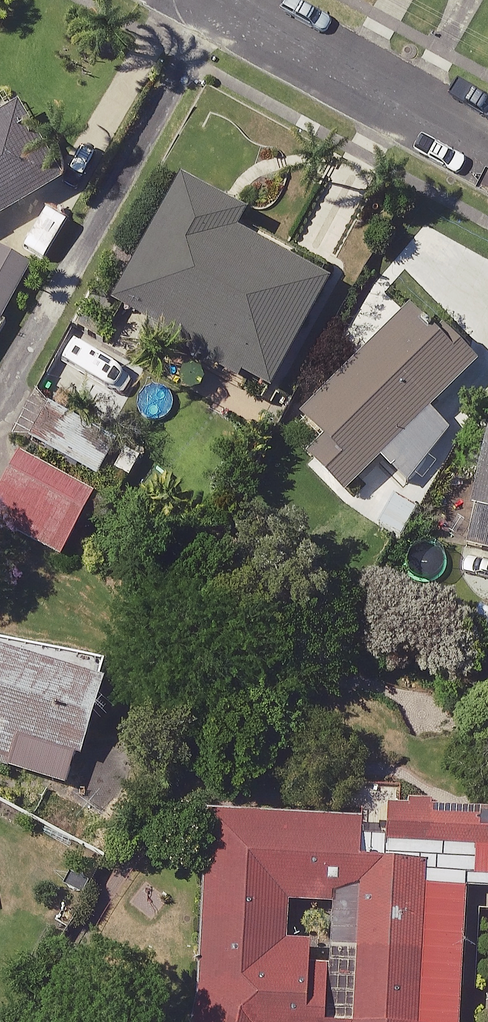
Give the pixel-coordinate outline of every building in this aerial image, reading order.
[(26,115),(0,123),(0,208),(64,189),(52,151),(38,155),(26,115)] [(245,210),(180,174),(112,297),(185,337),(182,343),(268,390),(329,278),(235,227),(245,210)] [(0,245),(0,322),(5,324),(35,263),(0,245)] [(431,329),(391,291),(344,340),(356,352),(298,412),(323,436),(308,452),(347,488),(380,454),(406,478),(450,431),(427,409),(476,358),(438,322),(431,329)] [(122,359),(72,331),(42,383),(72,399),(85,375),(106,387),(122,359)] [(117,441),(63,409),(43,442),(98,474),(117,441)] [(473,502),(487,506),(487,434),(473,502)] [(14,446),(0,472),(0,518),(60,552),(94,490),(14,446)] [(0,642),(0,760),(71,782),(103,680),(96,678),(102,658),(26,634),(22,648),(0,642)] [(214,814),(203,1008),(200,1021),(427,1021),(433,893),(487,896),(487,831),(214,814)]
